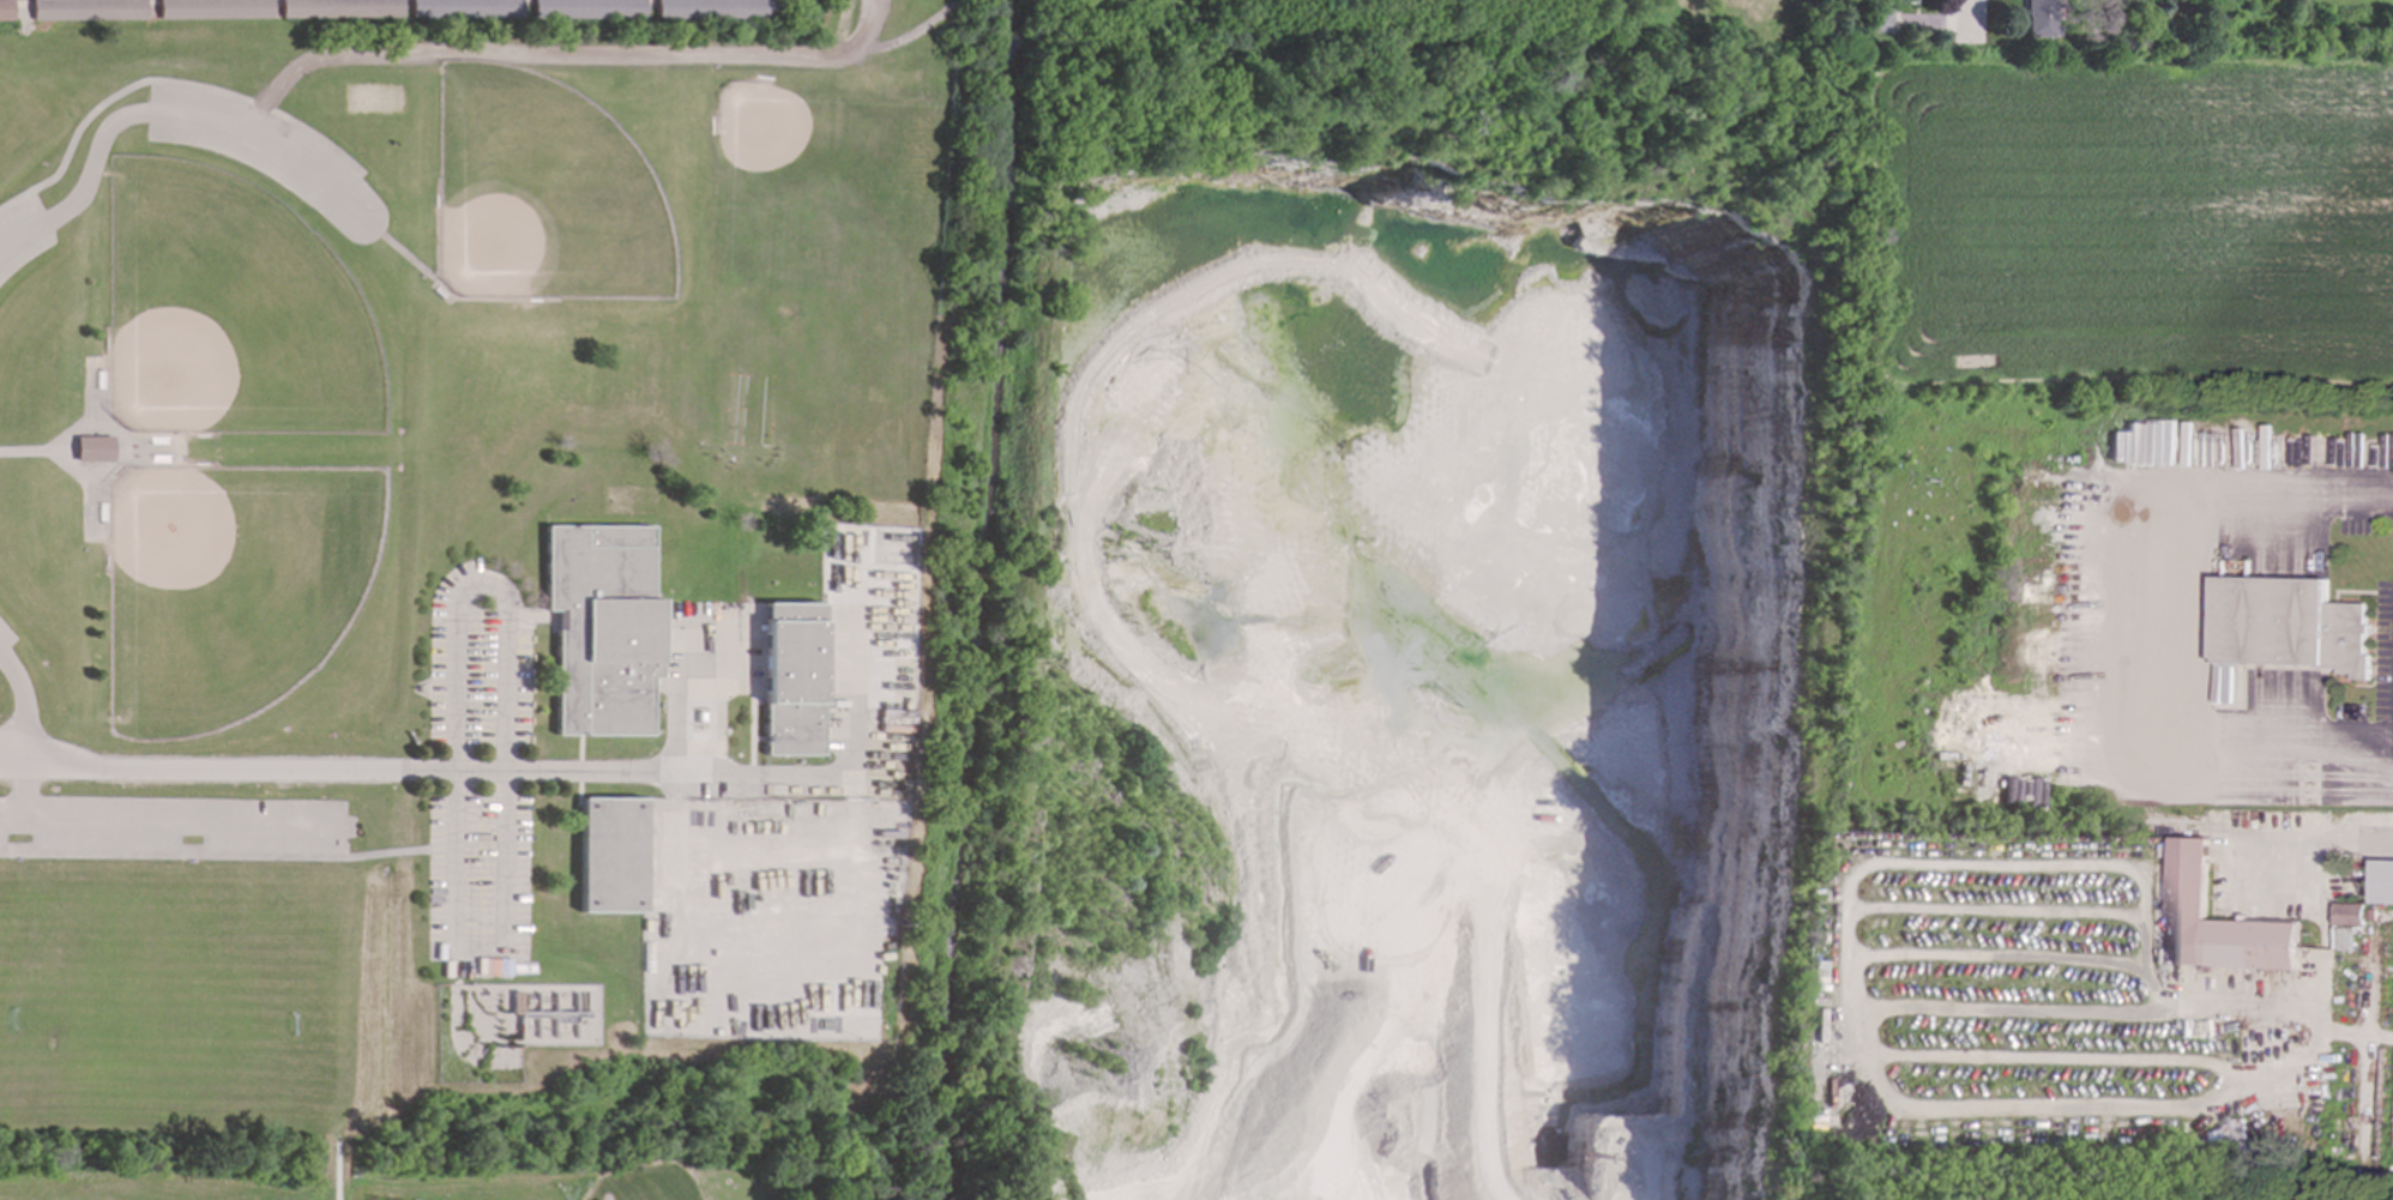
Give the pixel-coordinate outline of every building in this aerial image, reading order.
[(12,0),(0,0),(0,22),(13,22),(12,0)] [(144,0),(32,0),(32,23),(145,20),(144,0)] [(158,20),(271,19),(270,0),(158,0),(158,20)] [(281,20),(402,18),(401,0),(281,0),(281,20)] [(522,0),(411,0),(411,19),(522,19),(522,0)] [(645,0),(535,0),(534,19),(644,20),(645,0)] [(767,22),(768,0),(657,0),(657,19),(767,22)] [(2026,40),(2053,38),(2051,0),(2025,0),(2026,40)] [(1891,12),(1867,11),(1865,34),(1889,35),(1891,12)] [(76,463),(113,463),(113,438),(76,438),(76,463)] [(554,736),(647,736),(649,677),(657,677),(657,599),(649,599),(649,527),(587,527),(587,579),(573,579),(573,573),(544,573),(543,611),(555,611),(554,736)] [(2331,579),(2217,578),(2216,664),(2341,665),(2341,674),(2356,674),(2356,680),(2374,680),(2374,656),(2369,656),(2370,604),(2329,603),(2331,579)] [(761,755),(818,756),(820,605),(762,604),(761,755)] [(579,912),(643,913),(644,800),(580,800),(579,912)] [(2211,838),(2172,838),(2170,966),(2302,970),(2303,923),(2208,921),(2211,838)] [(2375,861),(2374,904),(2392,904),(2392,861),(2375,861)] [(2337,925),(2367,925),(2368,904),(2337,904),(2337,925)] [(2340,949),(2353,951),(2355,928),(2340,928),(2340,949)] [(2223,1127),(2217,1127),(2219,1150),(2248,1146),(2244,1117),(2223,1120),(2223,1127)]
